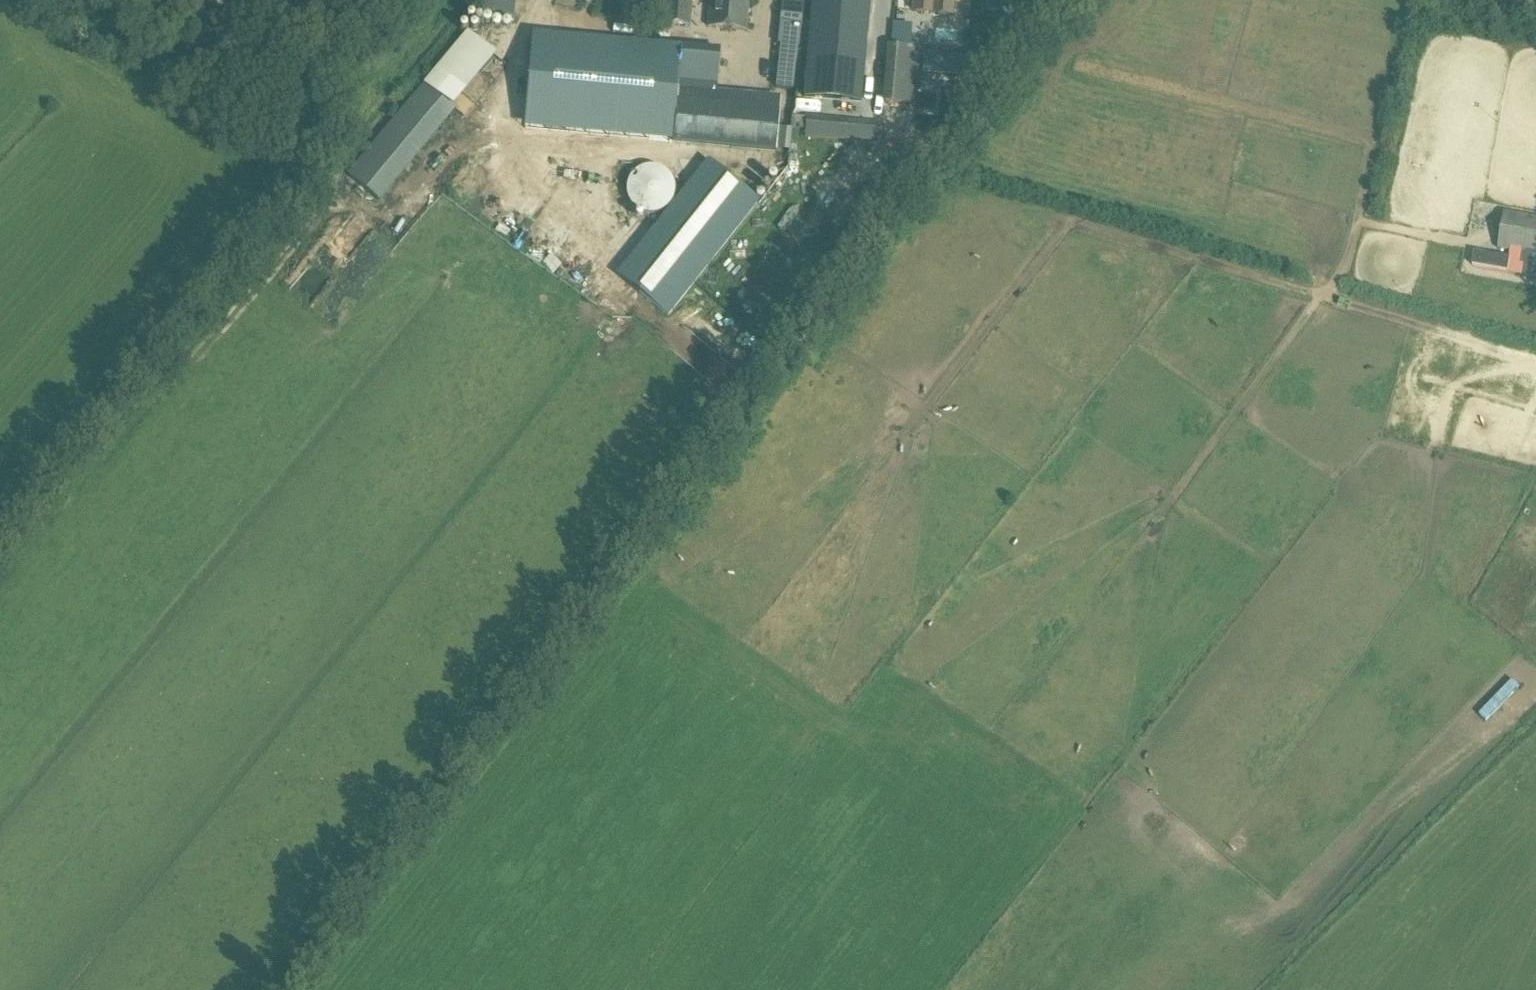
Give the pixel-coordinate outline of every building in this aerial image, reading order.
[(688,26),(690,0),(655,0),(654,4),(664,5),(662,24),(688,26)] [(706,28),(744,32),(747,0),(709,0),(706,28)] [(870,0),(812,0),(804,98),(861,103),(870,0)] [(914,13),(951,16),(953,0),(915,0),(914,13)] [(782,2),(779,32),(801,34),(804,4),(782,2)] [(621,6),(621,24),(642,24),(643,7),(621,6)] [(793,94),(798,50),(799,50),(801,34),(779,32),(777,48),(780,48),(776,92),(793,94)] [(466,39),(424,93),(457,119),(499,66),(466,39)] [(656,45),(653,82),(679,84),(717,87),(720,51),(656,45)] [(887,47),(882,104),(917,107),(921,50),(887,47)] [(679,100),(677,151),(773,157),(776,105),(679,100)] [(794,116),(792,133),(805,134),(805,138),(880,144),(882,123),(806,117),(806,118),(794,116)] [(716,163),(650,246),(691,279),(757,196),(716,163)] [(1506,214),(1498,250),(1512,253),(1511,257),(1508,272),(1508,274),(1535,280),(1535,220),(1506,214)] [(471,245),(485,235),(478,225),(464,235),(471,245)] [(371,263),(382,245),(369,237),(357,255),(371,263)] [(1509,261),(1474,254),(1472,266),(1507,273),(1509,261)]
